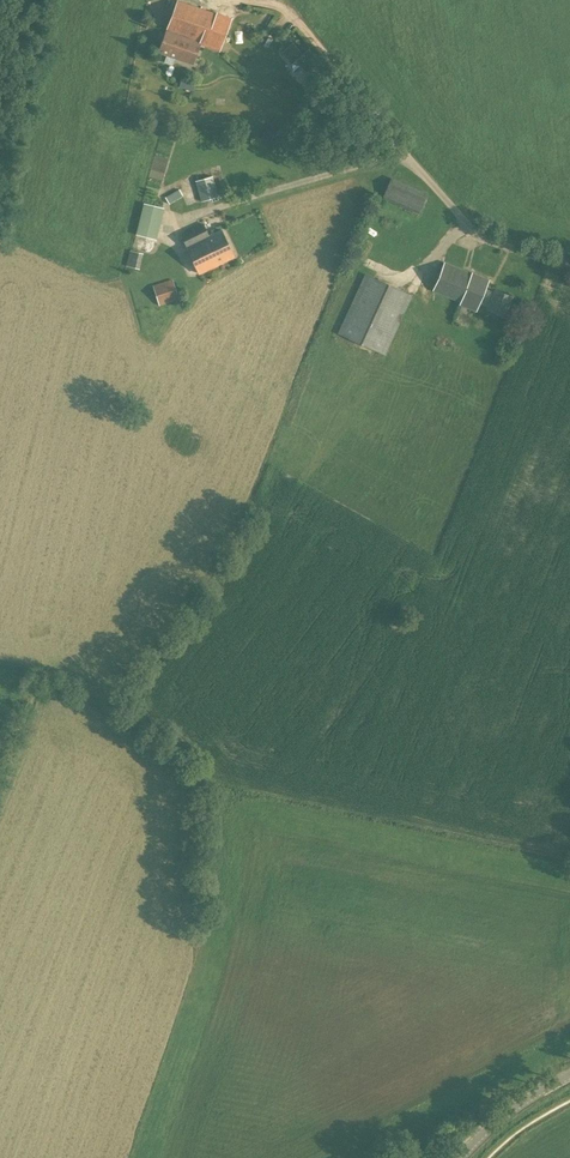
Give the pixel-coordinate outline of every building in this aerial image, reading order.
[(177,1),(167,29),(201,42),(201,44),(219,51),(231,18),(217,13),(216,15),(177,1)] [(201,44),(201,42),(167,29),(158,52),(193,65),(201,44)] [(195,82),(181,78),(179,87),(193,90),(195,82)] [(212,176),(195,181),(201,202),(218,197),(212,176)] [(382,198),(419,214),(428,193),(391,177),(382,198)] [(165,197),(169,203),(183,195),(179,189),(165,197)] [(144,203),(136,234),(156,239),(164,208),(144,203)] [(222,229),(209,235),(204,224),(181,234),(199,273),(235,257),(222,229)] [(126,265),(140,269),(144,253),(130,250),(126,265)] [(494,292),(486,288),(489,279),(471,271),(471,272),(444,262),(433,290),(461,301),(460,303),(477,310),(479,303),(488,307),(487,309),(504,316),(512,297),(495,290),(494,292)] [(337,333),(385,355),(413,295),(365,273),(337,333)] [(179,300),(173,279),(153,285),(159,306),(179,300)]
